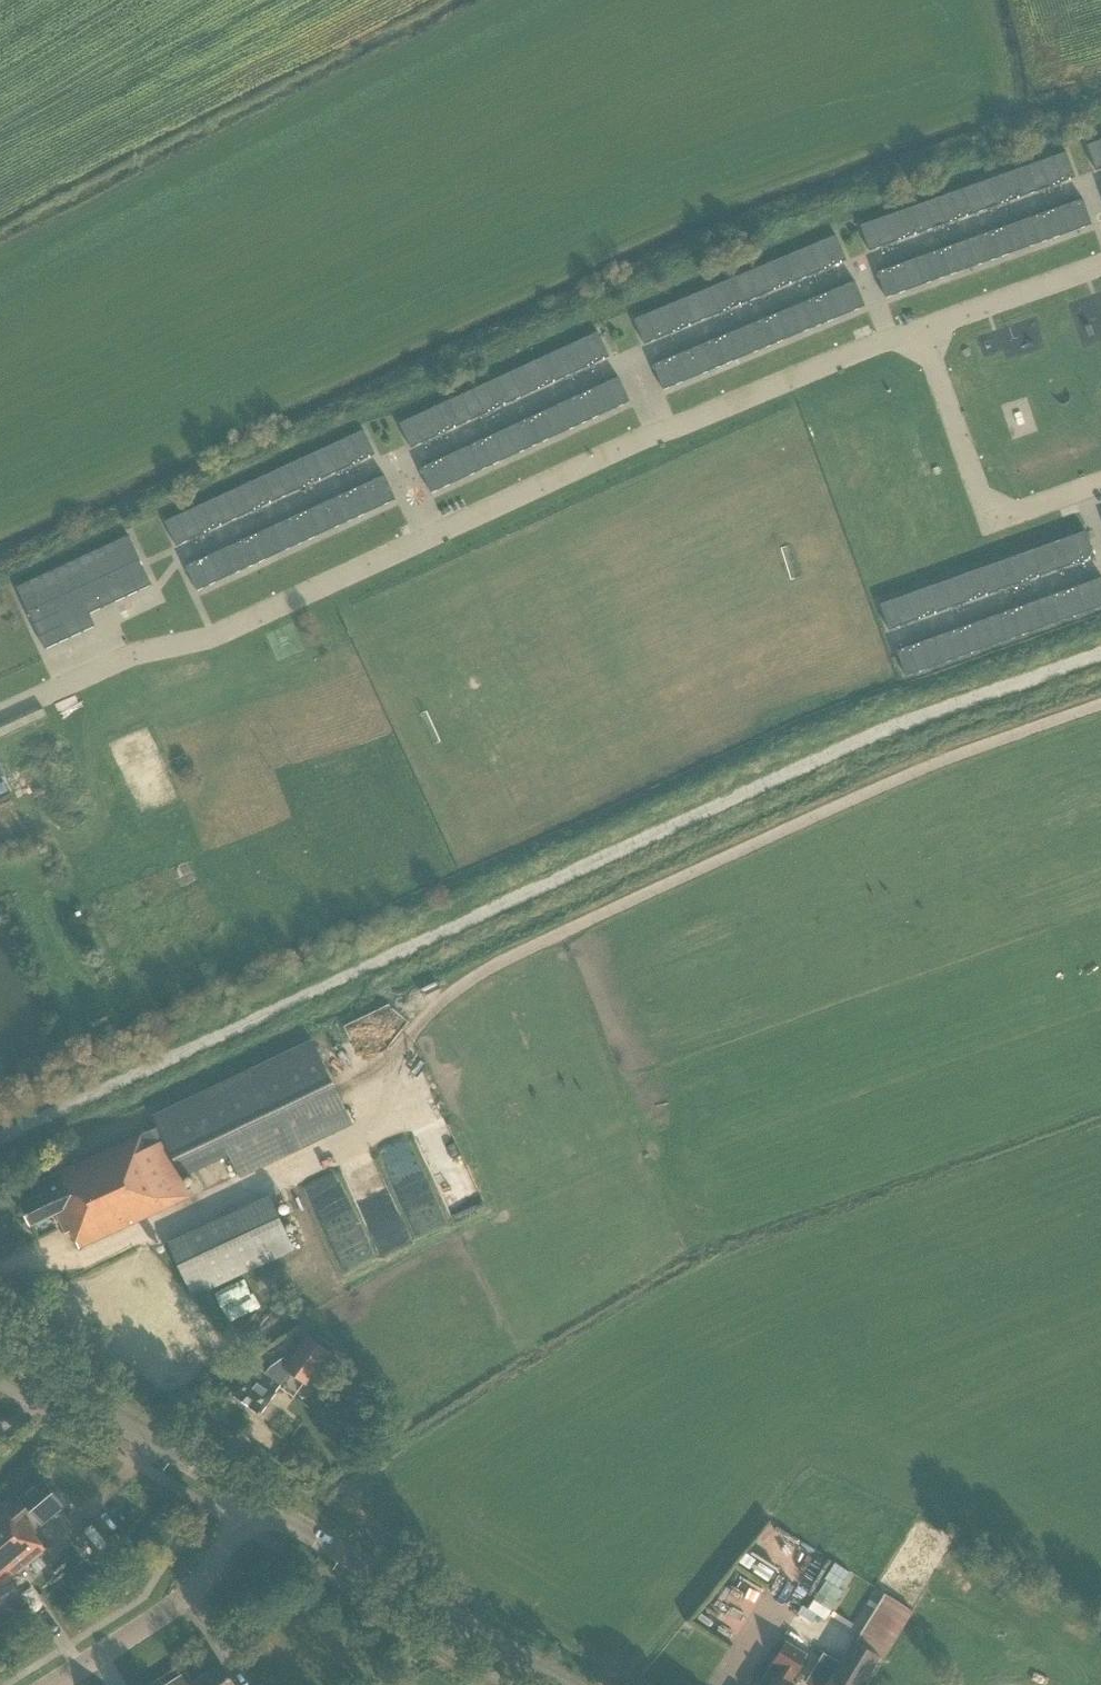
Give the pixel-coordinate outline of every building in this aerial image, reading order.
[(1088,145),(1097,171),(1100,169),(1100,140),(1088,145)] [(1016,170),(1025,196),(1076,178),(1067,152),(1016,170)] [(964,188),(973,214),(1025,196),(1016,170),(983,182),(964,188)] [(913,207),(922,233),(973,214),(964,188),(913,207)] [(1084,199),(1033,217),(1042,243),(1093,224),(1084,199)] [(922,233),(913,207),(861,225),(871,251),(922,233)] [(990,261),(1042,243),(1033,217),(981,235),(990,261)] [(786,256),(797,281),(847,260),(837,235),(786,256)] [(939,280),(990,261),(981,235),(929,254),(939,280)] [(878,272),(887,298),(939,280),(929,254),(878,272)] [(736,277),(747,302),(797,281),(786,256),(755,269),(736,277)] [(686,298),(696,323),(747,302),(736,277),(686,298)] [(856,281),(805,302),(816,327),(866,306),(856,281)] [(696,323),(686,298),(635,319),(646,344),(696,323)] [(766,348),(816,327),(805,302),(755,323),(766,348)] [(715,369),(766,348),(755,323),(704,344),(715,369)] [(599,332),(549,354),(561,380),(610,357),(599,332)] [(654,365),(665,390),(715,369),(704,344),(654,365)] [(517,369),(499,377),(511,402),(561,380),(549,354),(517,369)] [(499,377),(450,400),(461,425),(511,402),(499,377)] [(619,377),(570,399),(581,425),(631,402),(619,377)] [(532,448),(581,425),(570,399),(520,422),(532,448)] [(400,423),(412,448),(461,425),(450,400),(400,423)] [(519,454),(532,448),(520,422),(470,445),(482,470),(519,454)] [(364,430),(315,453),(326,478),(376,455),(364,430)] [(421,468),(432,493),(482,470),(470,445),(421,468)] [(284,467),(265,475),(277,501),(277,500),(326,478),(315,453),(284,467)] [(265,475),(216,498),(227,523),(277,501),(265,475)] [(385,475),(336,498),(347,523),(397,500),(385,475)] [(178,546),(227,523),(216,498),(166,521),(178,546)] [(297,545),(347,523),(336,498),(306,511),(286,520),(297,545)] [(285,551),(297,545),(286,520),(236,543),(248,568),(285,551)] [(1035,549),(1045,575),(1096,556),(1087,530),(1035,549)] [(129,535),(18,587),(46,649),(96,626),(90,614),(152,585),(129,535)] [(187,566),(198,591),(248,568),(236,543),(187,566)] [(1045,575),(1035,549),(984,567),(993,593),(1010,587),(1045,575)] [(993,593),(984,567),(932,585),(942,611),(993,593)] [(1052,595),(1061,621),(1100,607),(1100,578),(1052,595)] [(942,611),(932,585),(881,604),(890,630),(942,611)] [(1010,640),(1061,621),(1052,595),(1020,607),(1001,614),(1010,640)] [(958,658),(1010,640),(1001,614),(949,632),(958,658)] [(907,676),(958,658),(949,632),(898,650),(907,676)] [(182,1176),(230,1153),(241,1177),(353,1124),(314,1041),(155,1117),(160,1127),(142,1135),(43,1182),(48,1192),(22,1204),(31,1225),(57,1213),(67,1234),(72,1231),(80,1248),(191,1196),(182,1176)] [(357,1192),(386,1180),(376,1158),(348,1171),(357,1192)] [(475,1168),(449,1172),(455,1207),(481,1202),(475,1168)] [(169,1243),(195,1298),(297,1250),(271,1195),(169,1243)] [(350,1243),(359,1263),(376,1255),(367,1236),(350,1243)] [(328,1351),(310,1338),(292,1362),(284,1356),(269,1365),(264,1371),(253,1363),(232,1392),(260,1413),(282,1384),(278,1382),(289,1367),(307,1380),(328,1351)] [(47,1549),(34,1534),(37,1532),(23,1516),(30,1510),(42,1524),(66,1505),(43,1478),(20,1497),(21,1499),(14,1505),(9,1499),(0,1507),(0,1588),(47,1549)] [(746,1549),(740,1560),(774,1578),(780,1567),(746,1549)] [(809,1609),(803,1605),(798,1613),(814,1623),(819,1615),(826,1619),(844,1591),(827,1580),(809,1609)] [(880,1657),(883,1658),(912,1610),(886,1594),(857,1641),(854,1640),(840,1662),(825,1653),(805,1684),(863,1684),(880,1657)] [(776,1660),(776,1661),(775,1660),(761,1684),(788,1684),(787,1684),(796,1671),(797,1672),(807,1656),(786,1643),(776,1660)] [(730,1676),(739,1658),(729,1653),(720,1672),(730,1676)] [(222,1664),(194,1682),(187,1671),(165,1684),(236,1684),(222,1664)]
